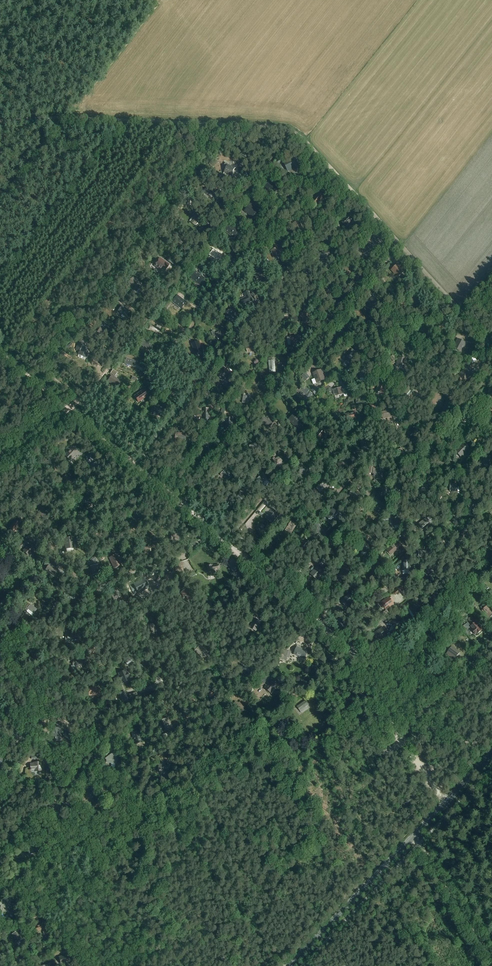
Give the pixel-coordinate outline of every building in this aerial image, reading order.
[(291,174),(299,165),(293,160),(285,169),(291,174)] [(224,173),(232,177),(236,169),(228,165),(228,164),(225,163),(224,166),(226,167),(224,173)] [(273,194),(278,189),(269,182),(265,187),(273,194)] [(215,202),(219,198),(212,193),(213,191),(209,188),(205,193),(209,196),(209,197),(215,202)] [(322,202),(323,200),(323,199),(322,198),(324,196),(320,192),(311,202),(316,206),(320,202),(321,202),(322,202)] [(255,214),(258,210),(253,206),(254,205),(251,203),(245,211),(249,214),(252,217),(255,214)] [(347,227),(354,220),(355,219),(349,213),(341,221),(347,227)] [(190,221),(191,222),(196,226),(200,220),(194,215),(193,218),(192,218),(190,221)] [(297,231),(302,228),(298,221),(293,224),(297,231)] [(234,237),(238,232),(230,225),(226,231),(234,237)] [(180,246),(184,241),(179,237),(176,234),(172,239),(180,246)] [(280,254),(282,253),(280,249),(278,250),(277,249),(272,251),(275,258),(280,255),(280,254)] [(320,259),(328,258),(327,250),(324,250),(325,252),(319,253),(320,259)] [(214,254),(211,258),(219,264),(225,257),(216,251),(214,254)] [(170,265),(160,258),(154,266),(164,272),(170,265)] [(404,272),(402,270),(397,265),(391,270),(398,277),(404,272)] [(345,276),(351,276),(351,267),(343,267),(343,270),(345,270),(345,276)] [(303,274),(304,279),(312,279),(311,271),(309,271),(309,273),(303,274)] [(200,284),(204,279),(196,272),(191,278),(200,284)] [(262,272),(255,275),(257,280),(259,279),(262,285),(267,283),(265,277),(262,272)] [(127,285),(136,291),(142,284),(133,277),(127,285)] [(333,296),(330,286),(323,288),(324,291),(325,298),(333,296)] [(243,306),(252,302),(248,293),(244,294),(245,298),(241,300),(243,306)] [(181,308),(185,303),(177,296),(173,302),(181,308)] [(416,305),(419,300),(411,296),(409,301),(416,305)] [(377,307),(379,303),(372,299),(367,307),(374,311),(376,306),(377,307)] [(126,315),(129,311),(122,306),(118,311),(122,314),(121,316),(123,318),(126,315)] [(225,312),(229,323),(236,321),(233,310),(225,312)] [(302,318),(302,324),(311,323),(310,313),(301,313),(301,318),(302,318)] [(436,332),(429,324),(421,331),(427,338),(436,332)] [(104,335),(108,330),(102,326),(98,332),(102,334),(103,333),(104,335)] [(222,338),(219,329),(211,332),(214,341),(222,338)] [(341,343),(341,342),(347,336),(342,331),(335,338),(341,343)] [(299,339),(296,340),(296,336),(291,336),(290,335),(287,335),(288,338),(290,338),(291,344),(288,344),(288,346),(291,345),(291,346),(297,345),(300,345),(299,339)] [(383,345),(388,343),(386,336),(380,338),(383,345)] [(460,339),(455,348),(462,352),(467,343),(460,339)] [(156,347),(153,346),(141,340),(139,344),(153,352),(156,347)] [(195,354),(203,352),(199,341),(192,344),(195,354)] [(86,358),(89,351),(84,348),(84,346),(77,343),(75,349),(80,351),(79,355),(86,358)] [(248,353),(255,350),(253,344),(246,347),(248,353)] [(344,361),(350,365),(356,356),(349,352),(344,361)] [(404,366),(406,359),(398,357),(396,367),(403,368),(404,366)] [(134,367),(136,361),(127,358),(124,364),(134,367)] [(226,379),(231,374),(226,370),(225,370),(223,370),(222,370),(218,375),(223,379),(226,379)] [(316,383),(324,380),(321,371),(314,374),(316,379),(315,380),(316,383)] [(466,380),(470,377),(465,371),(458,376),(462,382),(463,382),(464,382),(466,380)] [(117,387),(120,382),(112,376),(108,381),(117,387)] [(389,383),(380,381),(376,391),(385,394),(389,383)] [(298,389),(294,394),(299,397),(301,395),(302,392),(304,393),(307,394),(305,398),(309,400),(313,394),(308,391),(310,390),(303,385),(302,387),(300,390),(298,389)] [(316,386),(311,391),(315,395),(320,390),(316,386)] [(404,395),(401,397),(407,403),(410,400),(407,398),(411,394),(413,391),(412,391),(409,387),(407,389),(407,390),(404,395)] [(177,395),(178,391),(172,390),(172,388),(169,388),(168,396),(172,396),(172,394),(177,395)] [(346,389),(345,389),(342,389),(342,388),(333,390),(334,394),(336,394),(337,396),(344,394),(344,398),(348,397),(346,389)] [(138,402),(148,395),(144,390),(134,396),(138,402)] [(441,400),(442,396),(435,393),(431,404),(436,406),(439,399),(441,400)] [(375,412),(380,408),(377,404),(375,405),(373,403),(370,405),(375,412)] [(383,419),(387,418),(388,421),(394,420),(393,415),(395,415),(394,412),(392,413),(392,410),(382,412),(383,419)] [(356,412),(345,414),(347,421),(357,419),(356,412)] [(269,427),(274,420),(270,418),(270,417),(267,414),(262,421),(269,427)] [(296,428),(302,422),(295,414),(288,420),(296,428)] [(409,431),(407,433),(413,439),(418,434),(419,435),(421,433),(420,431),(419,432),(415,428),(410,432),(409,431)] [(323,438),(326,434),(323,433),(325,431),(321,429),(320,430),(319,430),(314,436),(321,441),(323,439),(323,438)] [(259,442),(250,445),(252,451),(257,449),(258,451),(262,450),(259,442)] [(464,443),(456,451),(455,452),(461,457),(469,449),(464,443)] [(434,457),(439,453),(432,445),(427,450),(434,457)] [(69,461),(78,452),(72,446),(70,449),(64,455),(69,461)] [(401,450),(395,452),(399,461),(405,459),(401,450)] [(274,457),(272,458),(276,465),(283,461),(281,456),(275,459),(274,457)] [(345,458),(337,463),(342,472),(350,467),(345,458)] [(227,481),(232,477),(226,470),(221,474),(221,475),(222,476),(223,476),(227,481)] [(263,484),(267,478),(262,474),(257,480),(263,484)] [(74,482),(67,475),(66,475),(61,480),(68,486),(70,484),(72,485),(74,482)] [(323,491),(329,486),(325,481),(319,486),(323,491)] [(401,485),(400,481),(396,481),(397,483),(398,491),(401,491),(401,490),(406,489),(405,485),(401,485)] [(430,494),(430,488),(425,484),(420,491),(428,497),(430,494)] [(130,503),(137,496),(132,490),(124,497),(130,503)] [(241,490),(238,496),(243,498),(242,499),(246,501),(249,493),(247,492),(241,490)] [(359,499),(360,493),(351,492),(350,494),(352,495),(351,500),(354,500),(354,498),(359,499)] [(84,505),(90,504),(89,496),(81,497),(81,500),(83,500),(84,505)] [(471,513),(477,505),(472,501),(466,510),(471,513)] [(379,513),(382,508),(375,504),(373,508),(378,511),(377,512),(379,513)] [(262,515),(268,507),(265,505),(261,511),(262,511),(260,514),(262,515)] [(341,514),(333,508),(326,517),(333,523),(341,514)] [(45,519),(49,516),(43,509),(39,512),(45,519)] [(272,509),(265,516),(272,523),(279,515),(272,509)] [(140,522),(135,515),(132,517),(130,518),(133,522),(131,523),(132,526),(140,522)] [(424,529),(431,523),(426,518),(417,525),(419,528),(421,526),(424,529)] [(13,533),(14,532),(20,523),(14,520),(9,529),(10,529),(9,531),(9,532),(12,533),(13,533)] [(297,524),(291,521),(285,531),(291,534),(297,524)] [(325,531),(317,522),(313,527),(320,535),(325,531)] [(114,532),(112,534),(109,530),(104,534),(108,538),(109,540),(116,535),(114,532)] [(466,532),(462,532),(462,534),(460,533),(459,538),(461,539),(460,541),(464,541),(464,540),(466,540),(468,540),(469,533),(466,533),(466,532)] [(73,537),(64,538),(65,549),(74,548),(73,537)] [(312,545),(305,538),(298,545),(305,552),(312,545)] [(131,547),(133,546),(132,540),(125,542),(125,544),(126,544),(128,549),(131,548),(131,547)] [(400,547),(402,545),(398,541),(386,551),(390,555),(399,547),(400,547)] [(368,554),(370,549),(366,547),(366,546),(365,546),(366,545),(363,544),(360,551),(368,554)] [(28,555),(34,550),(29,546),(24,551),(28,555)] [(418,551),(418,557),(431,557),(431,548),(426,548),(426,551),(418,551)] [(116,555),(109,558),(112,564),(111,565),(112,567),(113,566),(114,567),(115,570),(122,567),(120,564),(116,555)] [(229,564),(234,573),(240,569),(235,560),(229,564)] [(408,564),(408,560),(403,560),(403,563),(402,563),(402,571),(411,570),(410,564),(408,564)] [(177,571),(178,574),(184,573),(182,567),(184,566),(182,561),(174,564),(176,572),(177,571)] [(50,575),(50,574),(54,576),(57,570),(53,568),(48,565),(48,566),(47,565),(45,564),(44,566),(47,568),(45,571),(47,572),(46,573),(50,575)] [(93,575),(100,574),(98,565),(91,566),(93,575)] [(220,565),(217,565),(212,566),(212,565),(207,566),(209,573),(209,577),(214,576),(213,572),(213,571),(220,569),(220,565)] [(323,573),(324,572),(318,567),(312,574),(317,579),(321,575),(321,576),(323,573)] [(342,568),(340,574),(339,577),(346,580),(348,573),(350,574),(350,572),(347,570),(342,568)] [(145,581),(134,585),(136,592),(147,588),(145,581)] [(194,596),(187,588),(180,593),(183,597),(185,596),(188,601),(194,596)] [(122,600),(117,590),(114,592),(115,594),(112,595),(116,603),(122,600)] [(439,602),(444,599),(442,596),(441,596),(439,592),(435,595),(439,602)] [(141,595),(135,599),(138,603),(144,599),(144,598),(142,595),(141,595)] [(346,606),(352,601),(348,596),(342,601),(346,606)] [(392,602),(394,601),(391,597),(390,598),(389,598),(382,603),(382,604),(384,608),(385,608),(386,609),(393,604),(392,602)] [(422,611),(423,610),(418,603),(411,609),(415,615),(419,612),(419,613),(422,611)] [(32,615),(37,610),(30,604),(26,610),(32,615)] [(483,610),(482,611),(489,617),(491,614),(491,611),(487,606),(486,607),(483,604),(480,608),(483,610)] [(256,630),(261,622),(255,619),(251,627),(256,630)] [(477,634),(482,630),(476,622),(471,626),(473,629),(472,630),(475,634),(476,633),(477,634)] [(428,637),(433,629),(428,625),(422,633),(428,637)] [(383,639),(386,636),(382,629),(374,634),(378,641),(382,638),(383,639)] [(77,638),(77,632),(71,632),(70,636),(68,635),(67,640),(73,640),(73,637),(77,638)] [(200,649),(198,647),(194,651),(199,656),(203,652),(205,655),(209,651),(204,645),(200,649)] [(308,652),(305,651),(297,647),(297,648),(296,648),(293,653),(294,654),(305,658),(308,652)] [(454,648),(449,653),(455,660),(461,654),(454,648)] [(289,658),(291,652),(285,650),(283,656),(289,658)] [(78,661),(72,661),(71,662),(72,669),(77,669),(76,665),(83,665),(82,659),(78,659),(78,661)] [(249,671),(247,676),(251,677),(254,669),(243,665),(242,669),(249,671)] [(123,683),(129,680),(128,677),(129,677),(127,673),(126,674),(125,671),(119,673),(120,676),(119,677),(120,680),(122,680),(123,683)] [(264,684),(269,677),(266,675),(261,681),(264,684)] [(273,680),(266,688),(272,693),(278,685),(273,680)] [(97,687),(91,688),(88,687),(88,695),(91,695),(95,695),(95,694),(100,694),(100,687),(97,687)] [(235,702),(233,707),(244,710),(246,702),(240,700),(240,703),(235,702)] [(306,710),(305,708),(310,704),(306,700),(297,707),(300,711),(301,711),(303,713),(306,710)] [(166,730),(171,728),(167,718),(162,721),(166,730)] [(14,742),(22,739),(16,725),(9,728),(14,742)] [(61,733),(60,727),(53,728),(54,730),(51,730),(52,736),(54,735),(55,741),(62,740),(60,733),(61,733)] [(131,732),(134,745),(142,743),(139,730),(131,732)] [(117,762),(118,761),(112,753),(105,759),(106,761),(106,763),(116,765),(117,762)] [(169,771),(170,766),(170,765),(167,764),(167,765),(165,765),(166,764),(157,761),(157,765),(158,765),(156,773),(160,774),(161,770),(164,771),(164,770),(169,771)] [(34,772),(42,771),(41,762),(33,763),(30,764),(31,771),(34,771),(34,772)] [(94,808),(103,806),(102,797),(92,798),(94,808)] [(50,808),(52,806),(54,807),(57,802),(52,799),(49,804),(47,807),(50,808)] [(29,821),(28,821),(28,820),(23,817),(19,823),(24,826),(26,822),(28,823),(29,821)] [(36,846),(27,848),(28,855),(38,852),(37,848),(36,846)] [(33,922),(40,919),(38,913),(31,916),(33,922)] [(41,931),(42,929),(43,929),(45,935),(49,933),(45,923),(35,927),(36,931),(38,931),(39,931),(41,931)] [(23,939),(18,931),(11,934),(16,943),(23,939)] [(61,964),(70,961),(68,955),(59,957),(61,964)]
